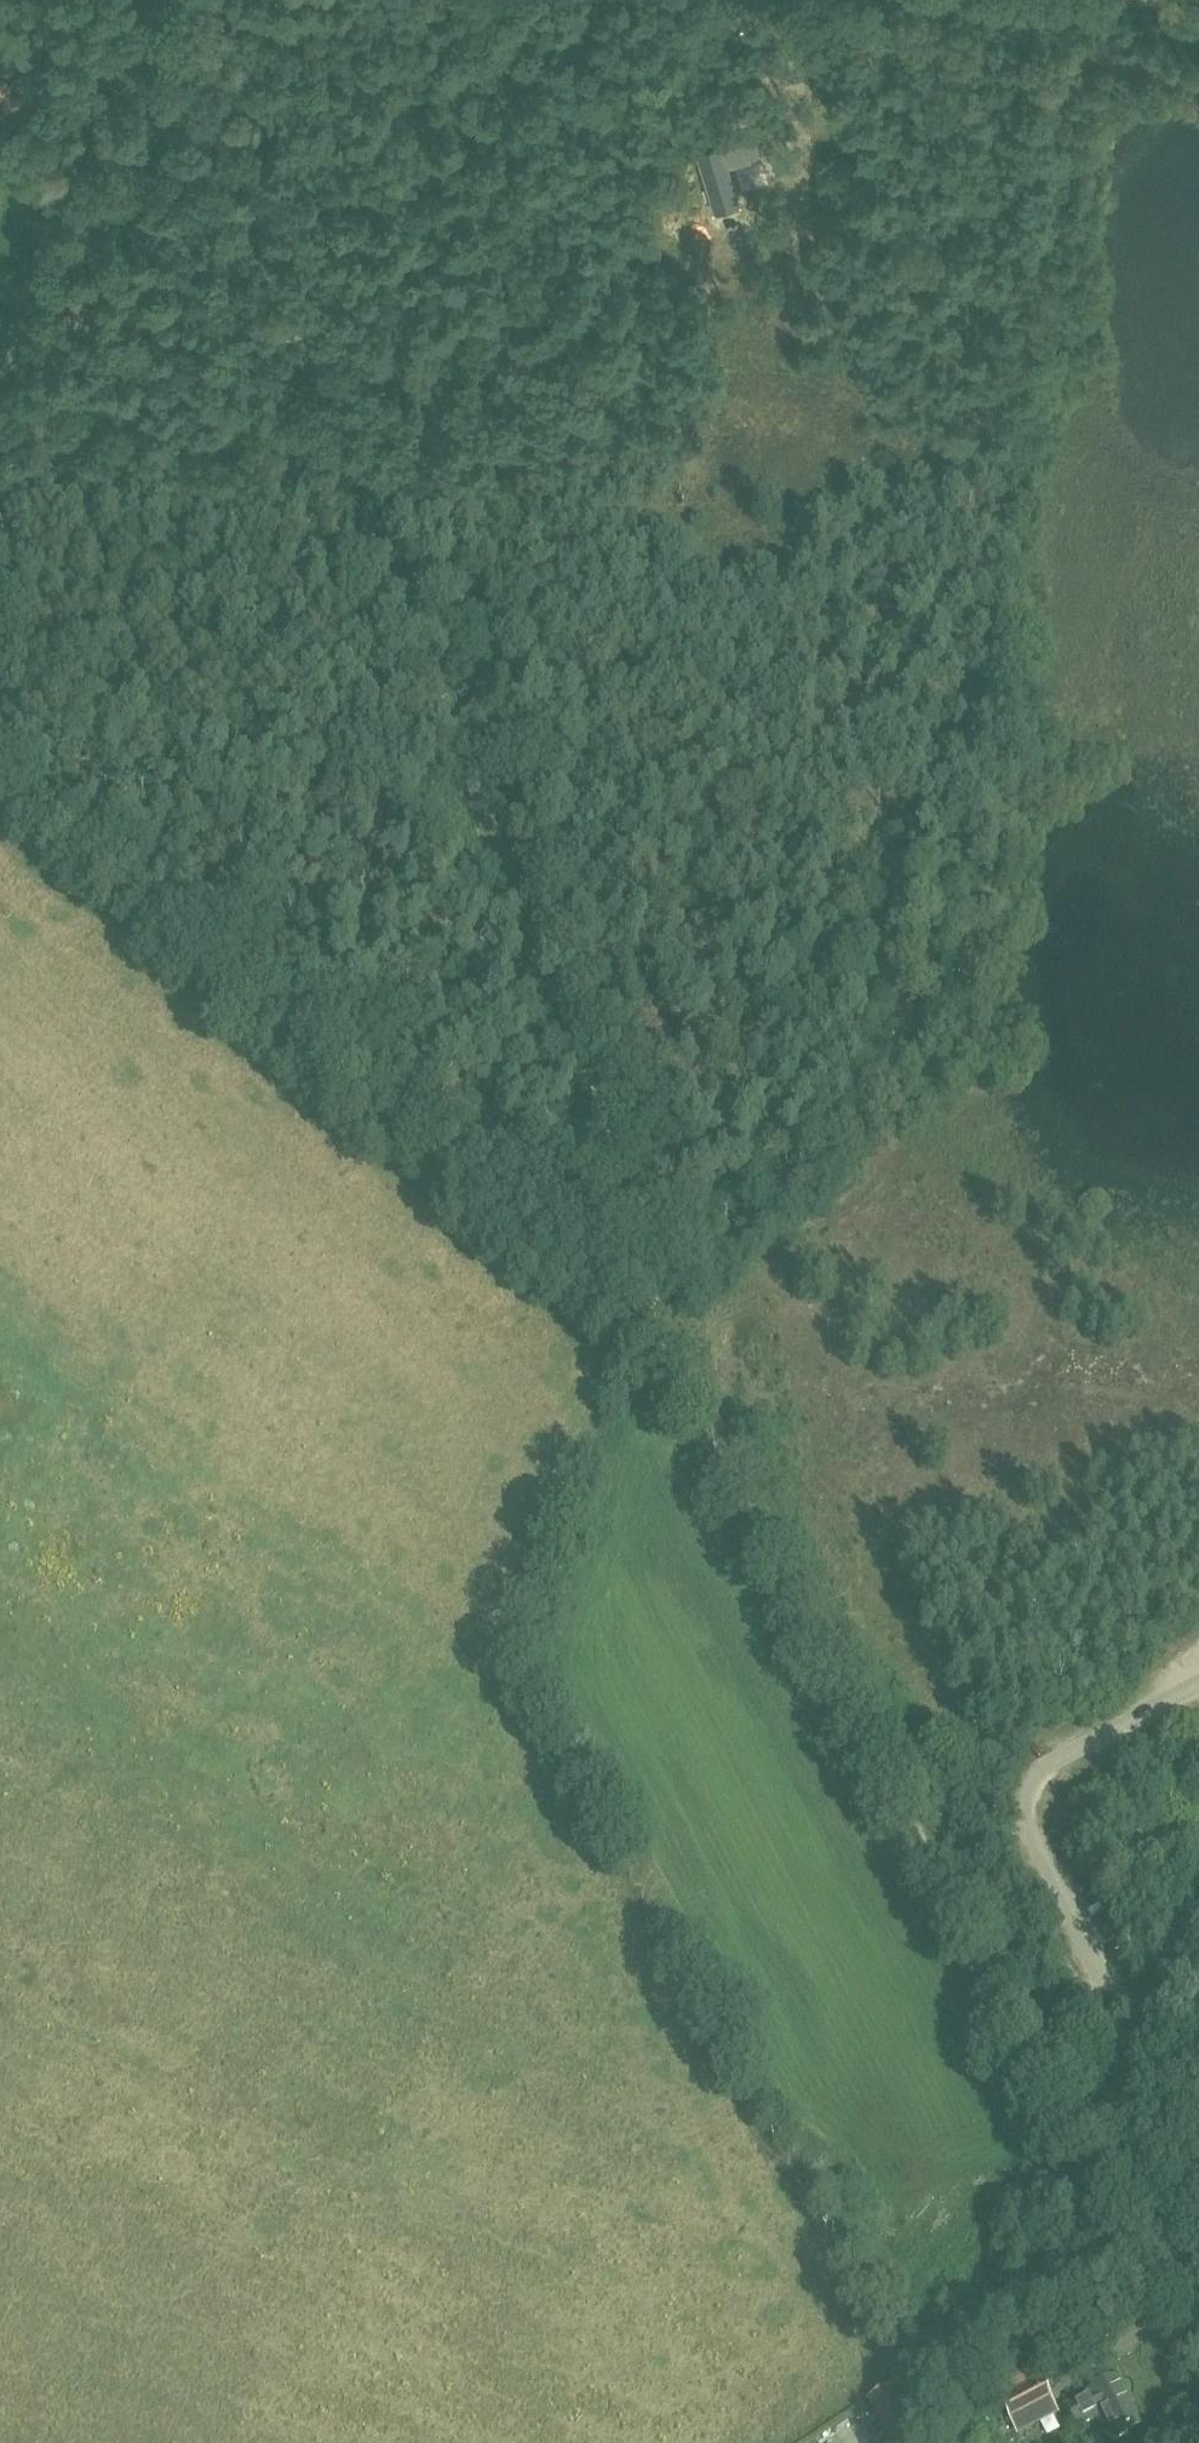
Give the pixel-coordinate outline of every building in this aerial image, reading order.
[(695,155),(717,203),(739,193),(725,162),(756,149),(748,131),(695,155)] [(1112,2441),(1140,2426),(1126,2397),(1129,2396),(1119,2376),(1087,2392),(1088,2394),(1065,2406),(1076,2427),(1099,2415),(1112,2441)] [(998,2428),(1051,2400),(1040,2378),(987,2406),(998,2428)]
